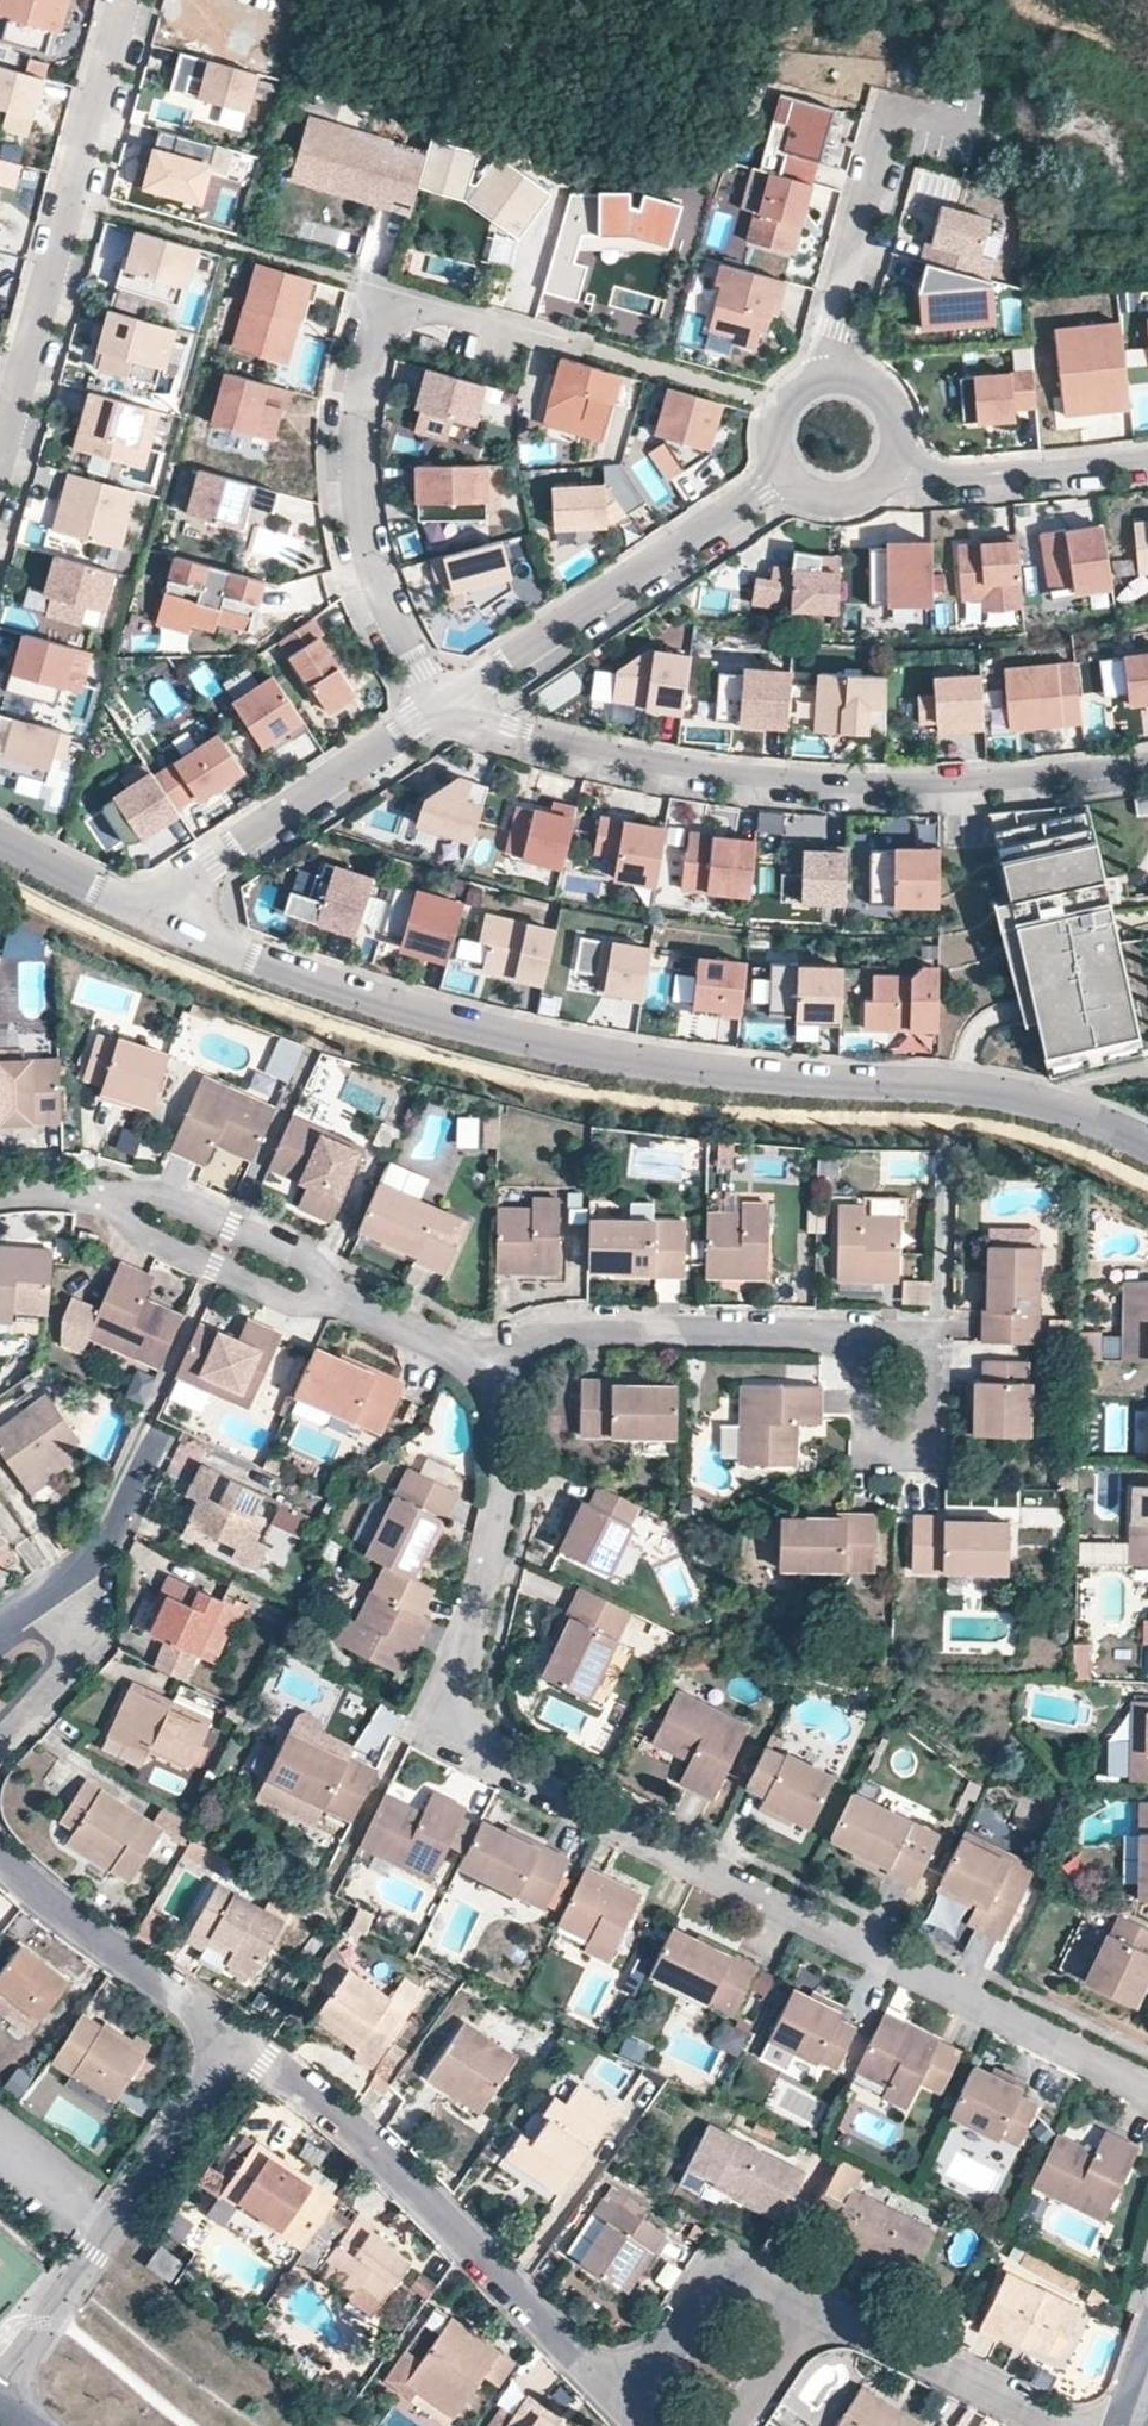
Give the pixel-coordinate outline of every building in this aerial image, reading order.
[(19,3),(7,0),(0,0),(0,20),(13,24),(19,3)] [(19,3),(13,24),(7,47),(51,59),(58,36),(63,37),(74,0),(7,0),(19,3)] [(57,60),(63,37),(58,36),(51,59),(57,60)] [(253,116),(263,78),(215,65),(205,103),(253,116)] [(50,82),(0,68),(0,110),(14,114),(9,131),(35,138),(50,82)] [(820,161),(834,109),(780,94),(759,170),(811,184),(818,160),(820,161)] [(14,114),(0,110),(0,128),(9,131),(14,114)] [(381,201),(397,144),(314,120),(304,154),(324,160),(317,183),(381,201)] [(557,196),(500,156),(480,186),(474,184),(482,154),(436,140),(432,154),(422,188),(468,202),(496,221),(485,263),(517,271),(524,242),(557,196)] [(422,188),(432,154),(397,144),(381,201),(415,211),(422,188)] [(317,183),(324,160),(304,154),(298,177),(317,183)] [(0,162),(0,187),(18,192),(24,168),(0,162)] [(792,253),(811,184),(759,170),(752,168),(741,208),(756,213),(748,241),(792,253)] [(990,219),(941,206),(931,243),(927,242),(921,262),(926,263),(987,280),(993,259),(980,255),(990,219)] [(195,247),(138,231),(130,258),(124,257),(116,286),(179,305),(195,247)] [(995,321),(991,281),(987,280),(926,263),(918,291),(921,327),(995,321)] [(779,299),(784,281),(722,264),(717,283),(723,284),(711,328),(736,335),(734,341),(754,347),(759,329),(765,330),(770,312),(774,298),(779,299)] [(313,303),(319,282),(258,265),(235,347),(263,355),(268,339),(291,346),(299,319),(293,317),(298,298),(310,302),(313,303)] [(304,320),(310,302),(298,298),(293,317),(299,319),(304,320)] [(775,314),(779,299),(774,298),(770,312),(775,314)] [(1021,335),(1020,299),(1002,299),(1003,335),(1021,335)] [(175,328),(110,310),(99,350),(103,351),(99,368),(155,384),(160,367),(164,368),(175,328)] [(1130,409),(1120,321),(1054,328),(1065,417),(1130,409)] [(286,362),(291,346),(268,339),(263,355),(286,362)] [(602,439),(620,374),(562,358),(548,407),(584,417),(579,433),(602,439)] [(474,423),(484,385),(427,369),(417,406),(423,408),(416,430),(446,438),(452,417),(474,423)] [(1036,406),(1033,372),(960,378),(963,423),(1013,419),(1012,408),(1036,406)] [(291,391),(226,373),(212,424),(272,440),(278,418),(272,417),(275,407),(280,409),(286,410),(291,391)] [(708,446),(721,403),(669,388),(656,433),(660,433),(708,447),(708,446)] [(143,468),(158,411),(91,392),(75,449),(143,468)] [(278,418),(280,409),(275,407),(272,417),(278,418)] [(579,433),(584,417),(548,407),(544,423),(579,433)] [(457,427),(452,444),(475,450),(480,434),(457,427)] [(708,447),(660,433),(665,442),(684,470),(716,448),(708,446),(708,447)] [(651,452),(670,479),(684,470),(665,442),(651,452)] [(684,498),(725,478),(715,457),(674,477),(684,498)] [(646,501),(621,464),(603,465),(605,485),(552,489),(555,529),(576,527),(606,526),(624,513),(625,515),(646,501)] [(486,519),(485,465),(417,466),(418,521),(486,519)] [(279,492),(200,471),(188,514),(244,530),(247,518),(250,505),(257,507),(274,511),(279,492)] [(119,548),(135,491),(70,473),(65,491),(71,493),(67,506),(60,511),(54,531),(119,548)] [(67,506),(71,493),(65,491),(60,511),(67,506)] [(254,520),(257,507),(250,505),(247,518),(254,520)] [(607,528),(625,515),(624,513),(606,526),(607,528)] [(291,522),(279,519),(276,530),(288,533),(291,522)] [(1134,524),(1139,573),(1147,572),(1147,523),(1134,524)] [(577,547),(607,528),(606,526),(576,527),(577,547)] [(1111,583),(1103,527),(1066,533),(1066,529),(1042,533),(1052,595),(1096,588),(1096,585),(1111,583)] [(1023,608),(1017,535),(995,537),(996,543),(980,544),(957,546),(962,599),(984,598),(985,611),(1023,608)] [(513,589),(500,541),(433,560),(439,583),(446,581),(454,609),(476,603),(480,611),(513,589)] [(870,605),(932,604),(931,542),(912,542),(912,549),(889,549),(870,549),(870,605)] [(837,611),(840,558),(821,555),(821,557),(794,551),(791,570),(773,567),(771,581),(756,579),(752,602),(793,609),(837,611)] [(102,610),(112,571),(55,556),(45,594),(50,596),(46,613),(81,623),(86,606),(102,610)] [(263,581),(176,557),(158,622),(190,630),(192,622),(215,628),(218,621),(250,629),(263,581)] [(318,638),(322,635),(311,619),(280,640),(328,711),(355,693),(318,638)] [(78,691),(89,651),(25,634),(15,673),(11,672),(6,690),(57,704),(61,687),(78,691)] [(682,713),(690,656),(649,650),(616,673),(612,699),(646,704),(646,701),(665,704),(664,711),(682,713)] [(1123,656),(1129,704),(1147,701),(1147,653),(1123,656)] [(1082,722),(1075,663),(1004,669),(1009,729),(1082,722)] [(787,727),(791,671),(743,668),(743,674),(719,672),(715,721),(787,727)] [(885,735),(885,676),(821,673),(817,732),(885,735)] [(983,728),(980,675),(934,678),(935,696),(918,697),(919,722),(937,721),(938,731),(952,730),(952,719),(965,719),(965,729),(983,728)] [(308,729),(273,676),(233,703),(262,746),(286,729),(293,739),(308,729)] [(73,709),(78,691),(61,687),(57,704),(73,709)] [(664,711),(665,704),(646,701),(646,704),(645,708),(664,711)] [(69,732),(0,714),(0,773),(16,777),(17,773),(45,781),(53,755),(62,758),(69,732)] [(965,729),(965,719),(952,719),(952,730),(965,729)] [(243,771),(218,734),(176,763),(197,794),(200,799),(243,771)] [(170,767),(191,798),(197,794),(176,763),(170,767)] [(154,777),(146,765),(122,781),(127,788),(113,798),(141,838),(178,813),(176,809),(154,777)] [(191,798),(170,767),(154,777),(176,809),(191,798)] [(471,841),(488,787),(459,778),(425,800),(417,824),(471,841)] [(1136,797),(1136,815),(1147,814),(1147,795),(1136,797)] [(552,803),(550,814),(518,806),(507,854),(563,867),(577,809),(552,803)] [(1139,1035),(1087,804),(1046,808),(990,813),(1010,901),(1037,1021),(1039,1032),(1052,1030),(1057,1053),(1139,1035)] [(759,812),(759,835),(785,836),(785,812),(759,812)] [(656,885),(665,829),(645,825),(644,828),(624,825),(624,822),(600,818),(595,851),(618,855),(614,877),(656,885)] [(751,896),(756,841),(734,839),(734,845),(727,844),(727,839),(713,837),(714,835),(689,833),(687,853),(685,852),(682,889),(751,896)] [(939,906),(939,846),(915,846),(915,851),(915,857),(901,857),(901,851),(871,850),(870,905),(939,906)] [(845,904),(847,851),(826,851),(804,850),(802,903),(845,904)] [(614,877),(618,855),(595,851),(591,873),(614,877)] [(532,881),(537,868),(513,857),(507,870),(532,881)] [(285,911),(317,922),(319,917),(337,922),(335,928),(354,934),(372,879),(335,866),(330,878),(317,874),(309,896),(291,891),(285,911)] [(463,905),(395,885),(382,931),(405,938),(402,947),(448,961),(463,905)] [(1037,1021),(1010,901),(993,905),(1020,1025),(1037,1021)] [(544,984),(556,931),(486,915),(480,941),(489,944),(483,970),(544,984)] [(335,928),(337,922),(319,917),(317,922),(335,928)] [(642,1002),(651,948),(581,937),(575,971),(602,975),(599,989),(603,989),(623,993),(622,999),(642,1002)] [(483,964),(487,946),(462,940),(458,958),(483,964)] [(741,1016),(747,963),(698,958),(693,1005),(711,1007),(710,1013),(741,1016)] [(840,1025),(842,968),(799,967),(799,964),(771,963),(769,1011),(796,1012),(796,1017),(796,1024),(840,1025)] [(937,1029),(938,968),(920,968),(911,977),(873,977),(873,1001),(865,1001),(865,1029),(895,1029),(895,1021),(916,1021),(916,1029),(937,1029)] [(622,999),(623,993),(603,989),(602,996),(622,999)] [(213,1012),(191,1004),(188,1013),(210,1021),(213,1012)] [(916,1029),(916,1021),(895,1021),(895,1029),(916,1029)] [(1079,1068),(1124,1057),(1143,1053),(1139,1035),(1057,1053),(1052,1030),(1039,1032),(1050,1078),(1079,1068)] [(153,1105),(168,1053),(117,1036),(115,1040),(96,1034),(83,1075),(102,1082),(97,1098),(116,1104),(120,1094),(153,1105)] [(286,1085),(304,1043),(281,1035),(263,1075),(286,1085)] [(62,1119),(59,1057),(23,1058),(23,1047),(0,1048),(0,1121),(62,1119)] [(214,1142),(253,1158),(277,1107),(203,1075),(171,1148),(205,1163),(214,1142)] [(363,1147),(293,1115),(271,1166),(306,1181),(297,1205),(332,1219),(363,1147)] [(481,1150),(482,1119),(459,1118),(459,1150),(481,1150)] [(733,1150),(719,1149),(719,1165),(733,1166),(733,1150)] [(839,1174),(840,1157),(819,1156),(819,1174),(839,1174)] [(732,1181),(733,1166),(719,1165),(718,1181),(732,1181)] [(381,1182),(361,1228),(418,1253),(416,1257),(445,1269),(466,1218),(381,1182)] [(498,1207),(499,1190),(489,1189),(489,1207),(498,1207)] [(531,1207),(498,1207),(496,1269),(556,1271),(558,1198),(531,1198),(531,1207)] [(708,1211),(706,1275),(766,1277),(768,1202),(741,1201),(740,1213),(708,1211)] [(837,1278),(899,1279),(900,1216),(866,1215),(866,1203),(839,1204),(837,1278)] [(683,1221),(590,1218),(588,1268),(652,1269),(651,1274),(683,1275),(683,1221)] [(97,1232),(79,1228),(76,1241),(95,1245),(97,1232)] [(49,1313),(54,1249),(0,1245),(0,1320),(10,1321),(12,1310),(49,1313)] [(984,1311),(984,1344),(1036,1346),(1039,1248),(990,1246),(989,1311),(984,1311)] [(144,1296),(152,1277),(118,1262),(99,1306),(72,1294),(63,1314),(60,1341),(80,1350),(87,1334),(162,1367),(185,1315),(144,1296)] [(711,1292),(768,1291),(768,1281),(710,1283),(711,1292)] [(904,1305),(934,1306),(934,1282),(905,1281),(904,1305)] [(1126,1362),(1147,1362),(1147,1284),(1127,1283),(1126,1362)] [(235,1338),(202,1322),(178,1374),(246,1404),(279,1332),(245,1317),(235,1338)] [(1087,1333),(1083,1359),(1102,1362),(1106,1336),(1087,1333)] [(317,1348),(297,1394),(302,1396),(331,1408),(381,1431),(405,1381),(376,1368),(374,1373),(317,1348)] [(976,1402),(976,1433),(1027,1433),(1029,1380),(1024,1380),(1025,1360),(984,1359),(984,1380),(968,1379),(967,1402),(976,1402)] [(145,1403),(158,1376),(139,1367),(126,1394),(145,1403)] [(677,1435),(678,1386),(611,1386),(612,1380),(581,1380),(578,1434),(677,1435)] [(740,1384),(738,1463),(795,1463),(796,1422),(819,1422),(820,1386),(740,1384)] [(63,1449),(77,1440),(46,1395),(0,1428),(0,1449),(27,1491),(42,1480),(34,1470),(63,1449)] [(331,1408),(302,1396),(295,1411),(324,1424),(331,1408)] [(34,1470),(42,1480),(71,1460),(63,1449),(34,1470)] [(243,1529),(261,1493),(202,1464),(193,1483),(205,1489),(199,1501),(188,1524),(234,1547),(230,1556),(254,1567),(264,1547),(253,1541),(256,1535),(243,1529)] [(409,1468),(365,1555),(391,1567),(409,1577),(438,1520),(444,1522),(459,1493),(409,1468)] [(187,1495),(199,1501),(205,1489),(193,1483),(187,1495)] [(1136,1489),(1133,1569),(1147,1569),(1147,1489),(1136,1489)] [(635,1530),(645,1511),(607,1492),(597,1511),(583,1504),(573,1522),(579,1525),(564,1554),(617,1581),(641,1534),(635,1530)] [(273,1523),(298,1534),(307,1515),(283,1503),(273,1523)] [(782,1571),(878,1572),(878,1517),(849,1517),(849,1523),(783,1522),(782,1571)] [(916,1573),(1013,1575),(1014,1528),(948,1526),(948,1520),(918,1519),(916,1573)] [(8,1547),(2,1538),(0,1539),(0,1553),(8,1547)] [(1081,1566),(1129,1567),(1129,1545),(1081,1544),(1081,1566)] [(348,1619),(337,1643),(402,1676),(430,1620),(421,1615),(434,1589),(409,1577),(391,1567),(359,1625),(348,1619)] [(198,1652),(222,1599),(167,1574),(160,1589),(170,1595),(160,1615),(151,1631),(166,1638),(154,1664),(191,1682),(204,1655),(198,1652)] [(170,1595),(160,1589),(150,1610),(160,1615),(170,1595)] [(595,1699),(636,1616),(587,1592),(574,1616),(579,1619),(550,1677),(595,1699)] [(222,1599),(198,1652),(204,1655),(215,1660),(233,1618),(238,1620),(246,1604),(235,1599),(234,1605),(222,1599)] [(1096,1681),(1094,1645),(1075,1646),(1076,1682),(1096,1681)] [(151,1743),(191,1761),(210,1718),(170,1700),(168,1706),(127,1688),(107,1734),(146,1752),(151,1743)] [(680,1785),(716,1802),(752,1730),(680,1693),(655,1741),(692,1760),(680,1785)] [(1132,1783),(1147,1783),(1147,1703),(1135,1702),(1132,1783)] [(353,1819),(377,1771),(350,1757),(354,1749),(321,1733),(322,1730),(319,1721),(304,1714),(295,1717),(256,1797),(315,1825),(325,1805),(353,1819)] [(782,1764),(764,1754),(746,1791),(764,1800),(756,1814),(774,1824),(776,1819),(808,1836),(834,1783),(785,1757),(782,1764)] [(183,1841),(195,1823),(165,1804),(152,1822),(85,1781),(61,1819),(77,1828),(74,1831),(118,1859),(111,1868),(130,1881),(163,1830),(183,1841)] [(466,1809),(432,1792),(421,1812),(387,1795),(363,1844),(431,1878),(442,1858),(460,1866),(479,1829),(460,1820),(466,1809)] [(941,1839),(853,1794),(832,1838),(890,1868),(887,1874),(916,1888),(941,1839)] [(1147,1900),(1147,1804),(1141,1804),(1140,1900),(1147,1900)] [(538,1849),(483,1821),(479,1829),(460,1866),(546,1907),(570,1859),(540,1844),(538,1849)] [(118,1859),(74,1831),(68,1841),(111,1868),(118,1859)] [(1036,1873),(963,1837),(938,1884),(977,1904),(973,1912),(967,1925),(1002,1941),(1030,1886),(1036,1873)] [(228,1865),(190,1845),(180,1863),(217,1885),(228,1865)] [(587,1867),(559,1923),(591,1937),(585,1949),(609,1960),(641,1895),(587,1867)] [(1051,1880),(1036,1873),(1030,1886),(1044,1893),(1051,1880)] [(977,1904),(938,1884),(935,1893),(973,1912),(977,1904)] [(283,1923),(262,1911),(217,1885),(187,1937),(205,1947),(211,1935),(233,1947),(226,1961),(253,1977),(283,1923)] [(271,1896),(262,1911),(283,1923),(301,1933),(309,1917),(271,1896)] [(377,1914),(362,1907),(351,1924),(367,1932),(377,1914)] [(1140,2008),(1147,1992),(1147,1930),(1126,1919),(1119,1936),(1112,1932),(1088,1982),(1140,2008)] [(730,1953),(675,1926),(651,1975),(735,2016),(753,1979),(757,1972),(760,1964),(732,1950),(730,1953)] [(224,1965),(226,1961),(233,1947),(211,1935),(205,1947),(202,1952),(224,1965)] [(33,2028),(64,1986),(45,1971),(48,1964),(22,1945),(0,1974),(0,1983),(28,2004),(18,2017),(33,2028)] [(349,1968),(334,1957),(327,1966),(343,1976),(349,1968)] [(45,1971),(64,1986),(69,1979),(48,1964),(45,1971)] [(316,1983),(331,1993),(343,1976),(327,1966),(316,1983)] [(355,2053),(372,2064),(425,1990),(404,1978),(392,1998),(349,1968),(343,1976),(331,1993),(320,2010),(363,2041),(357,2050),(355,2053)] [(762,1984),(765,1976),(757,1972),(753,1979),(762,1984)] [(771,1988),(775,1981),(765,1976),(762,1984),(771,1988)] [(0,1983),(0,2003),(18,2017),(28,2004),(0,1983)] [(825,2004),(797,1991),(764,2057),(791,2071),(801,2052),(821,2062),(822,2059),(842,2069),(860,2033),(839,2023),(847,2008),(828,1998),(825,2004)] [(150,2051),(86,2009),(56,2053),(92,2077),(121,2096),(150,2051)] [(314,2018),(357,2050),(363,2041),(320,2010),(314,2018)] [(938,2042),(884,2015),(857,2070),(888,2085),(884,2094),(908,2107),(918,2085),(938,2094),(960,2052),(938,2041),(938,2042)] [(748,2034),(726,2023),(715,2046),(737,2057),(748,2034)] [(467,2024),(430,2077),(461,2099),(465,2094),(482,2107),(516,2057),(467,2024)] [(976,2064),(950,2115),(997,2139),(1000,2133),(1019,2142),(1037,2106),(1018,2096),(1026,2081),(1009,2073),(1007,2079),(976,2064)] [(17,2066),(4,2094),(46,2114),(59,2085),(17,2066)] [(121,2096),(92,2077),(84,2090),(112,2109),(121,2096)] [(505,2155),(559,2192),(617,2109),(579,2084),(566,2104),(554,2096),(546,2108),(552,2113),(532,2140),(521,2132),(505,2155)] [(476,2117),(482,2107),(465,2094),(461,2099),(456,2104),(476,2117)] [(689,2167),(717,2180),(747,2195),(784,2213),(804,2173),(709,2127),(689,2167)] [(1058,2136),(1035,2184),(1104,2218),(1139,2149),(1105,2131),(1094,2153),(1058,2136)] [(332,2209),(338,2200),(255,2142),(233,2176),(222,2191),(250,2210),(280,2231),(305,2248),(332,2209)] [(862,2167),(842,2157),(807,2224),(828,2234),(824,2242),(840,2250),(843,2244),(866,2255),(865,2257),(910,2281),(936,2231),(852,2188),(862,2167)] [(233,2176),(212,2162),(202,2177),(222,2191),(233,2176)] [(742,2206),(747,2195),(717,2180),(711,2191),(742,2206)] [(246,2216),(250,2210),(222,2191),(218,2197),(246,2216)] [(594,2211),(607,2219),(619,2202),(606,2194),(594,2211)] [(619,2202),(607,2219),(581,2259),(620,2286),(633,2265),(641,2270),(665,2233),(619,2202)] [(352,2223),(332,2209),(305,2248),(288,2273),(314,2276),(317,2271),(332,2282),(342,2270),(360,2283),(382,2299),(409,2260),(397,2251),(369,2231),(374,2224),(359,2213),(352,2223)] [(280,2231),(250,2210),(246,2216),(240,2223),(271,2244),(280,2231)] [(369,2231),(397,2251),(403,2243),(374,2224),(369,2231)] [(862,2262),(865,2257),(866,2255),(843,2244),(840,2250),(862,2262)] [(148,2263),(169,2278),(181,2261),(161,2247),(148,2263)] [(342,2270),(332,2282),(351,2296),(360,2283),(342,2270)] [(1069,2287),(1075,2277),(1063,2270),(1057,2281),(1069,2287)] [(1058,2333),(1069,2338),(1082,2309),(1007,2273),(981,2326),(1020,2344),(1022,2340),(1048,2353),(1058,2333)] [(418,2275),(409,2288),(426,2301),(436,2288),(418,2275)] [(382,2299),(360,2283),(351,2296),(348,2301),(370,2316),(382,2299)] [(479,2348),(484,2341),(453,2320),(448,2327),(479,2348)] [(479,2348),(448,2327),(423,2362),(408,2384),(420,2393),(456,2418),(483,2379),(501,2353),(484,2341),(479,2348)] [(1058,2333),(1048,2353),(1059,2357),(1069,2338),(1058,2333)] [(408,2384),(423,2362),(407,2351),(384,2384),(413,2404),(420,2393),(408,2384)] [(521,2367),(501,2353),(483,2379),(503,2393),(521,2367)] [(899,2417),(897,2420),(877,2406),(882,2399),(863,2386),(837,2425),(912,2425),(899,2417)] [(456,2418),(420,2393),(413,2404),(445,2425),(450,2425),(456,2418)] [(538,2417),(544,2409),(527,2397),(514,2417),(508,2425),(552,2425),(538,2417)] [(912,2425),(924,2425),(882,2399),(877,2406),(897,2420),(899,2417),(912,2425)] [(552,2425),(560,2425),(563,2422),(544,2409),(538,2417),(552,2425)] [(514,2417),(503,2410),(492,2425),(508,2425),(514,2417)]
